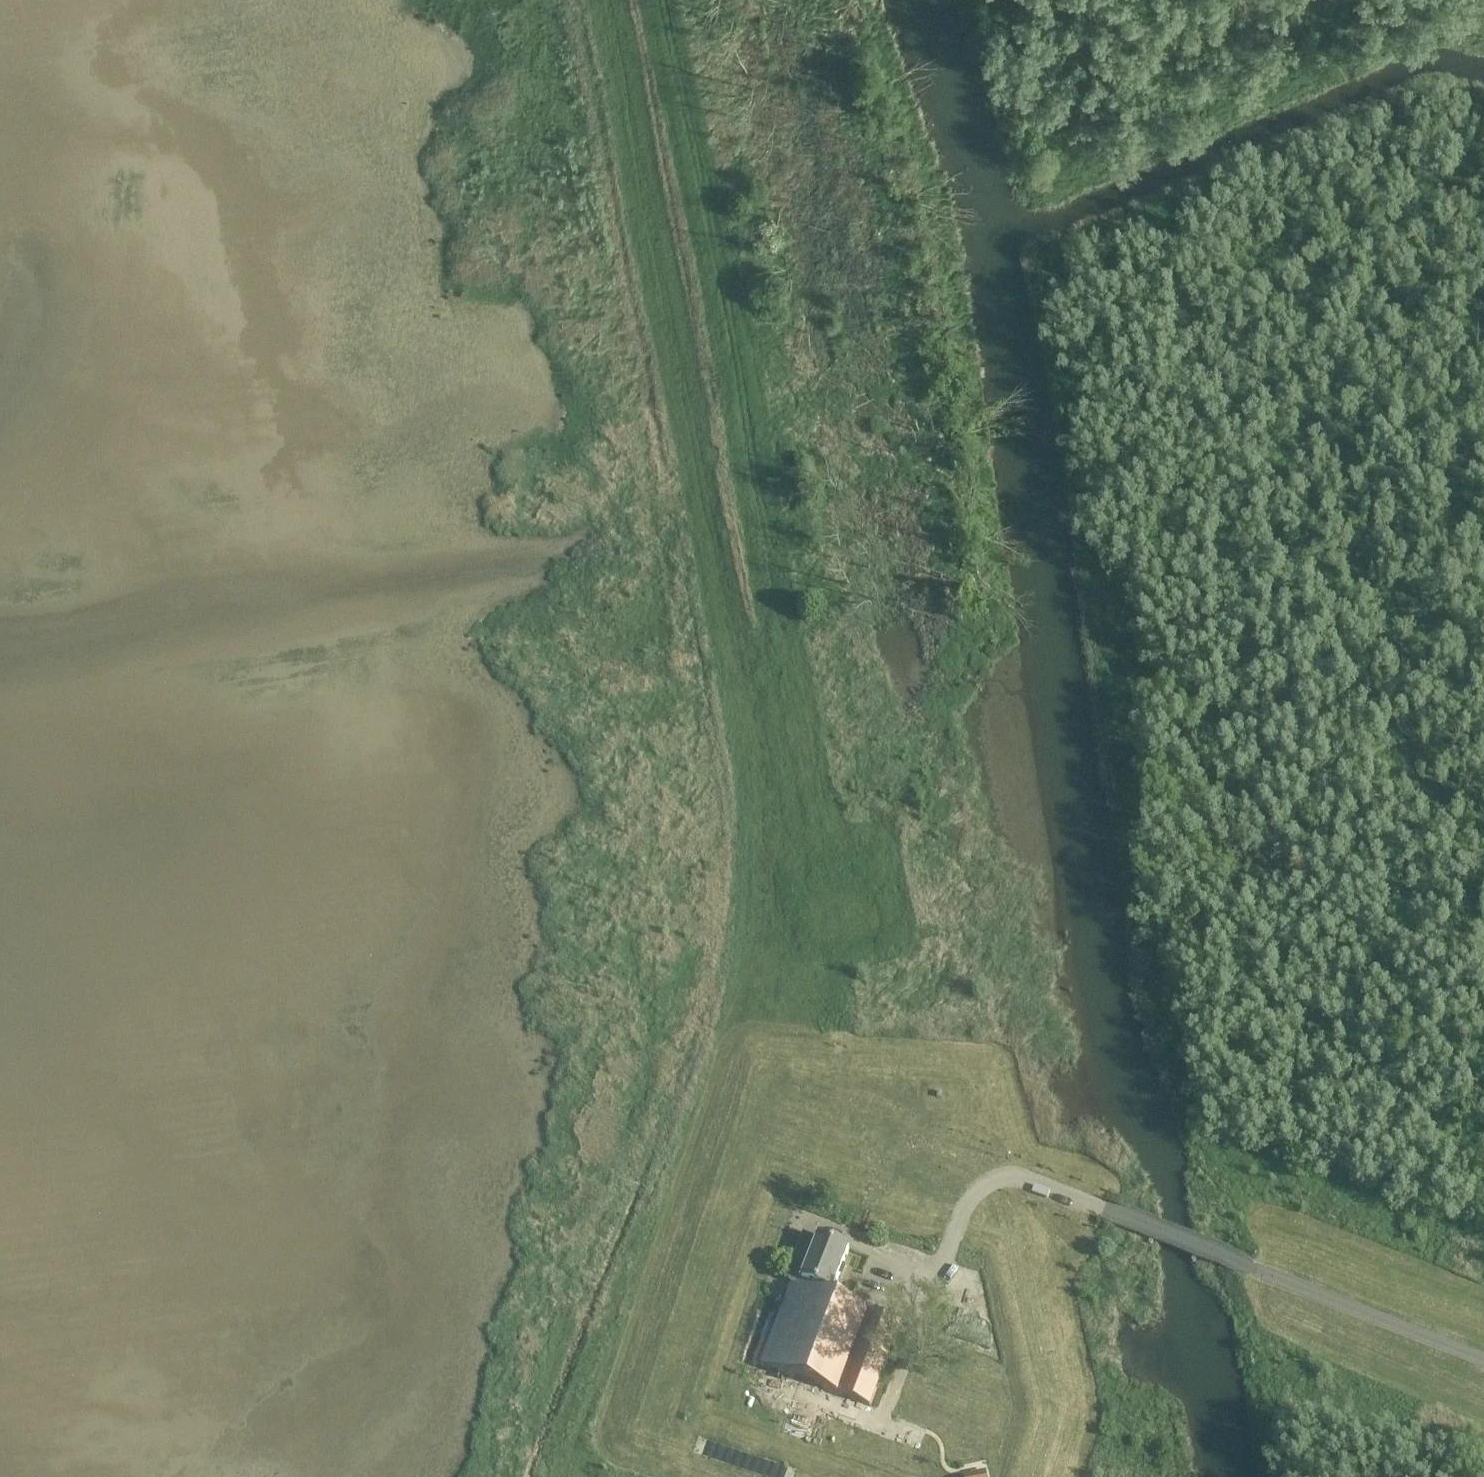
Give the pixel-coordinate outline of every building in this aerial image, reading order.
[(761,1365),(867,1405),(870,1406),(901,1324),(830,1297),(848,1250),(820,1239),(805,1277),(796,1273),(793,1282),(792,1282),(761,1365)]
